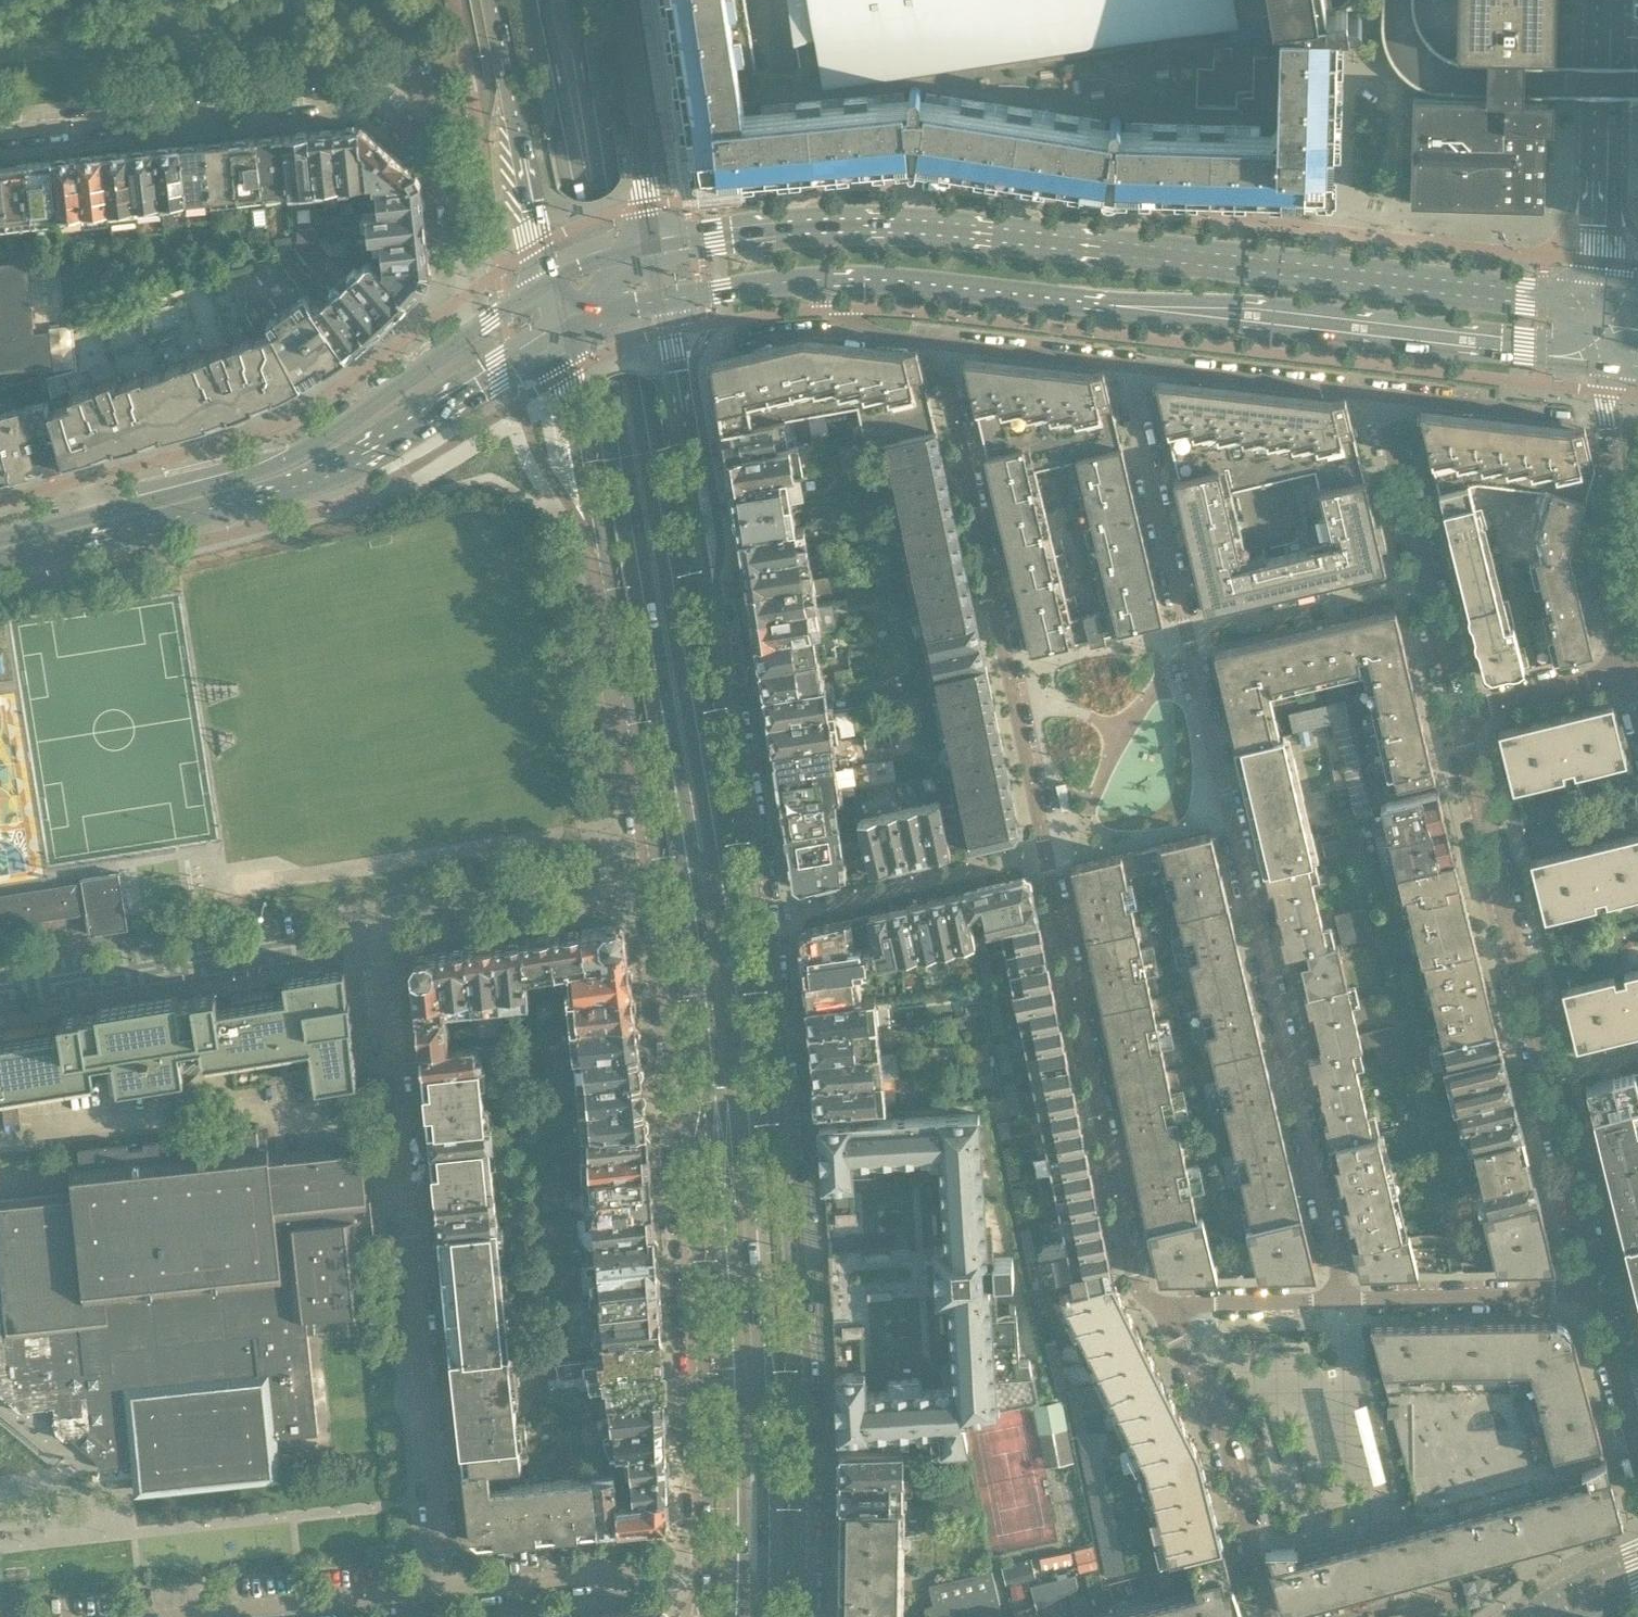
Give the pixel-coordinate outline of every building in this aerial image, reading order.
[(1195,124),(1126,122),(1125,129),(1121,129),(1122,122),(1122,121),(1121,120),(1121,119),(1120,117),(1118,116),(1116,116),(1115,116),(1113,116),(1112,117),(1111,118),(1110,119),(1110,120),(1109,128),(1105,128),(1106,120),(926,93),(924,100),(920,100),(921,92),(921,91),(921,90),(920,89),(920,88),(919,87),(917,86),(916,86),(914,86),(912,87),(910,88),(910,89),(910,90),(909,91),(909,99),(904,100),(904,92),(761,104),(762,112),(744,114),(742,96),(737,62),(733,39),(730,15),(727,0),(663,0),(679,107),(685,106),(692,152),(696,152),(698,168),(697,169),(696,169),(695,171),(695,172),(695,173),(695,175),(696,175),(697,176),(699,176),(909,163),(909,165),(910,165),(911,166),(912,167),(913,167),(914,167),(915,166),(916,166),(917,164),(918,158),(940,161),(939,167),(951,169),(952,163),(963,164),(962,171),(1010,178),(1057,185),(1058,179),(1069,180),(1068,187),(1080,189),(1081,182),(1103,185),(1102,192),(1103,193),(1105,194),(1106,195),(1108,195),(1109,196),(1111,196),(1113,195),(1114,195),(1116,194),(1117,193),(1128,193),(1128,187),(1139,187),(1139,194),(1151,194),(1151,187),(1162,188),(1162,194),(1258,197),(1258,191),(1270,191),(1269,197),(1281,198),(1282,191),(1316,192),(1316,196),(1329,196),(1329,193),(1331,193),(1332,192),(1333,191),(1333,189),(1333,187),(1332,186),(1331,185),(1330,185),(1330,165),(1334,165),(1334,142),(1341,142),(1344,25),(1356,25),(1357,25),(1358,25),(1359,24),(1360,23),(1361,22),(1361,21),(1362,20),(1362,19),(1361,18),(1361,17),(1360,16),(1360,15),(1358,14),(1357,14),(1348,13),(1347,6),(1326,10),(1281,18),(1281,23),(1280,45),(1277,128),(1271,134),(1260,133),(1260,126),(1229,125),(1229,115),(1236,115),(1236,107),(1196,106),(1197,68),(1191,68),(1190,106),(1190,114),(1196,114),(1195,124)] [(737,14),(735,0),(727,0),(730,15),(737,14)] [(795,39),(816,36),(824,88),(1281,18),(1278,0),(789,0),(795,39)] [(1325,0),(1278,0),(1281,18),(1326,10),(1325,0)] [(1413,17),(1412,12),(1412,10),(1411,5),(1411,1),(1411,0),(1384,0),(1383,23),(1384,26),(1400,23),(1414,20),(1413,17)] [(1456,64),(1456,79),(1456,95),(1413,94),(1410,201),(1543,205),(1545,126),(1553,127),(1554,98),(1554,83),(1555,63),(1557,0),(1458,0),(1456,64)] [(737,62),(744,61),(741,38),(733,39),(737,62)] [(1260,62),(1253,62),(1252,97),(1259,97),(1260,62)] [(356,126),(333,129),(338,187),(339,192),(350,190),(349,186),(362,185),(356,126)] [(419,174),(360,126),(356,126),(362,185),(371,183),(372,191),(420,186),(419,174)] [(333,129),(309,131),(308,131),(314,190),(315,194),(324,193),(323,188),(338,187),(333,129)] [(308,131),(284,134),(282,134),(288,194),(289,197),(299,196),(298,191),(314,190),(308,131)] [(282,134),(258,136),(256,137),(263,197),(288,194),(282,134)] [(256,137),(232,139),(230,139),(237,199),(263,197),(256,137)] [(230,139),(206,142),(205,142),(211,202),(237,199),(230,139)] [(205,142),(180,145),(179,145),(186,205),(211,202),(205,142)] [(179,145),(153,148),(160,208),(186,205),(179,145)] [(160,208),(153,148),(129,151),(135,210),(136,210),(160,208)] [(135,210),(129,151),(104,153),(110,213),(111,223),(137,220),(136,210),(135,210)] [(110,213),(104,153),(77,156),(84,216),(110,213)] [(77,156),(53,159),(59,218),(84,216),(77,156)] [(59,218),(53,159),(26,162),(33,223),(60,221),(59,218)] [(26,162),(1,165),(8,226),(33,223),(26,162)] [(420,186),(372,191),(373,200),(377,199),(378,214),(423,209),(420,186)] [(423,209),(378,214),(360,216),(361,226),(365,226),(367,240),(371,239),(426,233),(423,209)] [(312,222),(293,227),(299,245),(318,239),(312,222)] [(426,233),(371,239),(372,250),(380,249),(382,263),(428,258),(426,233)] [(292,235),(275,237),(276,247),(293,245),(292,235)] [(333,239),(333,253),(347,253),(347,239),(333,239)] [(317,244),(304,256),(313,267),(327,255),(317,244)] [(243,252),(232,253),(233,265),(244,264),(243,252)] [(194,258),(184,259),(185,273),(195,272),(194,258)] [(405,304),(429,280),(430,278),(431,276),(431,275),(430,273),(428,258),(382,263),(383,271),(379,275),(405,304)] [(405,304),(379,275),(369,264),(363,264),(356,271),(353,268),(346,274),(349,277),(388,321),(405,304)] [(47,363),(43,334),(31,335),(23,265),(0,267),(0,368),(47,363)] [(388,321),(349,277),(339,286),(336,283),(329,289),(368,338),(388,321)] [(143,281),(132,282),(133,293),(134,293),(136,303),(145,301),(143,281)] [(93,283),(94,297),(106,296),(104,282),(93,283)] [(368,338),(329,289),(327,287),(317,295),(319,298),(310,304),(347,355),(368,338)] [(78,290),(79,294),(80,305),(94,303),(93,289),(78,290)] [(300,384),(326,370),(347,355),(310,304),(310,303),(307,305),(301,297),(296,301),(302,309),(300,311),(294,302),(275,315),(281,324),(279,325),(274,317),(268,322),(272,330),(255,337),(255,335),(230,345),(233,354),(229,355),(225,345),(212,350),(216,360),(211,362),(208,353),(187,362),(187,360),(144,376),(143,373),(119,382),(119,384),(115,386),(111,376),(99,382),(102,392),(97,394),(94,384),(71,394),(72,399),(51,408),(66,461),(97,453),(201,426),(226,417),(276,396),(300,384)] [(936,428),(926,385),(917,346),(905,349),(804,337),(712,359),(722,430),(786,419),(786,418),(858,406),(866,444),(936,428)] [(1089,638),(1090,643),(1106,640),(1104,634),(1163,620),(1113,407),(1103,368),(1091,370),(965,356),(964,356),(987,454),(984,455),(1031,651),(1089,638)] [(1156,378),(1179,477),(1174,478),(1205,610),(1385,568),(1354,435),(1345,396),(1333,399),(1156,378)] [(62,463),(48,409),(45,401),(20,407),(37,469),(62,463)] [(0,413),(0,431),(12,476),(37,469),(20,407),(0,413)] [(1595,468),(1586,431),(1584,423),(1572,426),(1421,409),(1420,409),(1439,490),(1468,483),(1469,484),(1477,482),(1544,489),(1584,502),(1595,468)] [(786,419),(722,430),(726,458),(788,447),(783,421),(786,420),(786,419)] [(886,440),(891,461),(940,451),(937,429),(886,440)] [(12,476),(0,431),(0,479),(12,476)] [(788,447),(726,458),(731,485),(787,475),(802,473),(798,446),(788,447)] [(940,451),(891,461),(895,482),(945,472),(940,451)] [(945,472),(895,482),(900,504),(949,493),(945,472)] [(787,475),(731,485),(740,537),(805,526),(805,525),(796,527),(787,475)] [(1468,483),(1439,490),(1449,532),(1479,525),(1469,484),(1468,483)] [(1584,502),(1544,489),(1532,532),(1541,535),(1546,556),(1570,551),(1584,502)] [(949,493),(900,504),(904,525),(954,514),(949,493)] [(954,514),(904,525),(909,546),(958,535),(954,514)] [(1524,668),(1508,599),(1498,601),(1479,525),(1449,532),(1484,672),(1491,676),(1524,668)] [(805,526),(740,537),(744,563),(809,552),(805,526)] [(958,535),(909,546),(913,567),(963,556),(958,535)] [(1570,551),(1546,556),(1536,558),(1546,604),(1551,603),(1553,613),(1549,614),(1554,636),(1547,638),(1552,662),(1593,652),(1570,551)] [(809,552),(744,563),(748,589),(814,578),(809,552)] [(963,556),(913,567),(918,588),(967,578),(963,556)] [(814,578),(748,589),(753,615),(818,604),(814,578)] [(967,578),(918,588),(922,610),(972,599),(967,578)] [(972,599),(922,610),(927,631),(976,621),(972,599)] [(818,604),(753,615),(757,640),(822,630),(818,604)] [(896,606),(887,607),(889,619),(898,617),(896,606)] [(1416,699),(1395,609),(1305,631),(1316,676),(1360,666),(1358,657),(1368,655),(1380,708),(1416,699)] [(976,621),(927,631),(931,653),(981,642),(976,621)] [(826,656),(822,632),(823,632),(822,630),(757,640),(761,666),(819,657),(826,656)] [(1273,737),(1260,680),(1269,678),(1271,686),(1316,676),(1305,631),(1215,652),(1236,745),(1235,745),(1235,746),(1273,737)] [(981,642),(931,653),(936,674),(985,663),(981,642)] [(823,682),(819,657),(761,666),(765,692),(831,682),(830,681),(823,682)] [(985,663),(936,674),(940,695),(989,684),(985,663)] [(850,667),(834,669),(836,682),(852,680),(850,667)] [(918,694),(913,669),(903,671),(908,695),(918,694)] [(849,681),(833,684),(831,682),(765,692),(769,719),(834,709),(834,708),(852,706),(849,681)] [(989,684),(940,695),(945,717),(994,706),(989,684)] [(1435,779),(1422,722),(1416,699),(1380,708),(1371,710),(1387,777),(1389,787),(1390,790),(1435,779)] [(1369,806),(1344,700),(1290,713),(1294,731),(1333,722),(1343,765),(1332,767),(1337,788),(1348,786),(1354,809),(1369,806)] [(1612,702),(1498,730),(1513,789),(1565,776),(1563,770),(1573,768),(1574,773),(1626,760),(1612,702)] [(994,706),(945,717),(949,738),(998,726),(994,706)] [(851,707),(834,710),(834,709),(769,719),(773,747),(839,737),(841,735),(855,732),(851,707)] [(893,729),(922,724),(919,708),(890,713),(893,729)] [(998,726),(949,738),(954,759),(959,758),(1003,749),(998,726)] [(1313,859),(1289,757),(1284,735),(1273,737),(1235,746),(1264,870),(1307,861),(1313,859)] [(839,737),(773,747),(777,774),(836,766),(834,749),(836,748),(835,740),(837,739),(839,737)] [(1003,749),(959,758),(963,779),(1008,771),(1003,749)] [(836,766),(777,774),(782,803),(842,795),(841,784),(838,784),(836,766)] [(1012,793),(1008,771),(963,779),(968,799),(968,801),(1012,793)] [(1438,790),(1381,804),(1389,837),(1446,824),(1438,790)] [(1012,793),(968,801),(973,822),(999,818),(1017,814),(1012,793)] [(842,795),(782,803),(786,831),(838,822),(836,797),(842,796),(842,795)] [(951,851),(942,804),(941,799),(920,804),(930,856),(951,851)] [(977,845),(973,822),(968,801),(968,799),(942,804),(951,851),(977,845)] [(920,804),(899,809),(910,860),(930,856),(920,804)] [(899,809),(878,813),(890,865),(910,860),(899,809)] [(858,818),(864,844),(871,870),(890,865),(878,813),(858,818)] [(1017,814),(999,818),(973,822),(977,845),(999,839),(1015,836),(1020,828),(1017,814)] [(838,822),(786,831),(790,858),(842,849),(838,822)] [(1446,824),(1389,837),(1397,870),(1454,856),(1446,824)] [(1228,903),(1211,832),(1144,848),(1149,869),(1167,865),(1178,915),(1228,903)] [(1530,859),(1544,917),(1596,904),(1595,899),(1605,896),(1606,902),(1637,894),(1637,832),(1530,859)] [(1327,856),(1362,847),(1359,834),(1324,843),(1327,856)] [(871,870),(864,844),(842,849),(847,876),(871,870)] [(842,849),(790,858),(793,882),(800,887),(847,876),(842,849)] [(1139,849),(1071,865),(1086,935),(1136,925),(1126,875),(1144,871),(1139,849)] [(1454,856),(1397,870),(1386,873),(1391,896),(1400,894),(1407,921),(1466,906),(1454,856)] [(1307,861),(1264,870),(1269,891),(1273,890),(1284,936),(1280,937),(1285,957),(1299,954),(1328,947),(1307,861)] [(1358,879),(1367,877),(1364,864),(1355,866),(1358,879)] [(119,872),(81,878),(82,882),(0,895),(0,925),(86,912),(90,933),(127,927),(119,872)] [(1039,920),(1031,881),(1023,876),(964,891),(969,914),(980,911),(985,931),(1001,928),(1039,920)] [(973,933),(969,914),(964,891),(944,895),(955,948),(975,944),(973,933)] [(955,948),(944,895),(926,900),(937,951),(955,948)] [(937,951),(926,900),(907,904),(917,955),(937,951)] [(1228,903),(1178,915),(1183,936),(1171,939),(1177,966),(1190,963),(1195,987),(1245,975),(1228,903)] [(917,955),(907,904),(888,909),(898,958),(908,956),(917,955)] [(1335,914),(1342,944),(1372,936),(1365,906),(1335,914)] [(1482,968),(1473,931),(1466,906),(1407,921),(1416,961),(1420,960),(1425,981),(1482,968)] [(898,958),(888,909),(869,913),(875,943),(879,962),(889,960),(898,958)] [(875,943),(869,913),(804,929),(799,936),(801,951),(853,946),(875,943)] [(1043,943),(1039,920),(1001,928),(1001,931),(975,937),(978,952),(1004,946),(1005,951),(1043,943)] [(607,923),(606,925),(584,929),(589,966),(629,962),(628,961),(624,926),(619,923),(617,923),(615,922),(607,923)] [(1136,925),(1086,935),(1101,1008),(1151,998),(1146,975),(1159,972),(1153,945),(1141,948),(1136,925)] [(567,928),(564,932),(551,934),(555,969),(565,968),(589,966),(584,929),(580,929),(576,927),(567,928)] [(537,933),(534,937),(523,939),(527,972),(555,969),(551,934),(550,934),(546,932),(537,933)] [(506,941),(494,943),(500,1002),(530,999),(527,972),(523,939),(520,939),(516,936),(509,938),(506,941)] [(478,946),(466,947),(472,1005),(500,1002),(494,943),(492,943),(488,941),(481,942),(478,946)] [(1043,943),(1005,951),(1009,970),(1047,962),(1043,943)] [(453,946),(450,950),(438,952),(444,1008),(472,1005),(466,947),(465,948),(460,945),(453,946)] [(1347,985),(1338,945),(1328,947),(1299,954),(1308,994),(1309,994),(1346,985),(1347,985)] [(856,971),(853,946),(801,951),(805,978),(856,971)] [(444,1011),(444,1008),(438,952),(428,953),(426,952),(425,951),(423,951),(419,952),(418,952),(417,953),(417,954),(416,955),(415,956),(413,957),(412,958),(411,959),(411,961),(411,962),(417,1015),(444,1011)] [(990,959),(980,961),(983,976),(993,974),(990,959)] [(632,988),(630,977),(633,973),(632,965),(629,962),(589,966),(565,968),(566,982),(562,982),(564,996),(632,988)] [(1047,962),(1009,970),(1014,991),(1052,983),(1047,962)] [(180,1048),(200,1045),(202,1058),(201,1058),(202,1062),(310,1045),(316,1086),(357,1080),(350,1023),(352,1022),(350,997),(347,997),(344,968),(284,977),(287,996),(219,1007),(216,990),(194,993),(194,996),(179,998),(178,994),(98,1006),(98,1011),(83,1013),(83,1011),(60,1014),(63,1032),(0,1042),(0,1095),(96,1079),(96,1074),(94,1075),(92,1062),(113,1059),(118,1088),(184,1078),(180,1048)] [(1496,1029),(1487,988),(1482,968),(1425,981),(1441,1043),(1496,1029)] [(1562,987),(1576,1046),(1637,1031),(1637,969),(1623,972),(1625,978),(1615,980),(1614,975),(1562,987)] [(856,971),(805,978),(808,1003),(858,998),(856,971)] [(993,974),(983,976),(986,991),(996,989),(993,974)] [(1245,975),(1195,987),(1200,1008),(1188,1011),(1195,1038),(1207,1035),(1213,1060),(1262,1048),(1245,975)] [(1052,983),(1014,991),(1018,1011),(1056,1003),(1052,983)] [(1372,1134),(1356,1067),(1352,1050),(1374,1045),(1378,1061),(1401,1056),(1393,1025),(1359,1033),(1347,985),(1346,985),(1309,994),(1308,994),(1320,1042),(1323,1055),(1309,1058),(1313,1078),(1317,1077),(1324,1107),(1328,1123),(1324,1124),(1329,1145),(1372,1134)] [(238,1000),(275,997),(275,988),(238,991),(238,1000)] [(632,988),(564,996),(567,1025),(635,1017),(634,1007),(637,1002),(636,995),(632,991),(632,988)] [(979,1008),(976,990),(949,994),(953,1013),(979,1008)] [(895,1022),(893,999),(878,1001),(877,995),(858,998),(808,1003),(811,1030),(880,1024),(895,1022)] [(1151,998),(1101,1008),(1116,1082),(1166,1071),(1162,1048),(1174,1046),(1168,1018),(1156,1021),(1151,998)] [(998,1000),(988,1002),(991,1017),(1001,1015),(998,1000)] [(1056,1003),(1018,1011),(1022,1032),(1060,1024),(1056,1003)] [(447,1033),(444,1011),(417,1015),(420,1047),(453,1043),(452,1033),(447,1033)] [(1001,1015),(991,1017),(995,1032),(1005,1030),(1001,1015)] [(635,1017),(567,1025),(570,1052),(638,1045),(638,1036),(640,1031),(640,1024),(636,1020),(635,1017)] [(896,1044),(895,1022),(880,1024),(811,1030),(813,1055),(882,1049),(890,1048),(889,1044),(896,1044)] [(1060,1024),(1022,1032),(1026,1052),(1064,1044),(1060,1024)] [(1496,1029),(1441,1043),(1437,1043),(1429,1045),(1434,1066),(1449,1063),(1502,1050),(1496,1029)] [(1007,1040),(997,1043),(1000,1057),(1010,1055),(1007,1040)] [(453,1043),(420,1047),(422,1069),(480,1062),(484,1062),(483,1052),(473,1053),(472,1041),(453,1043)] [(991,1067),(987,1041),(972,1044),(977,1069),(991,1067)] [(1064,1044),(1026,1052),(1031,1072),(1068,1065),(1064,1044)] [(638,1045),(570,1052),(574,1080),(641,1073),(638,1045)] [(1262,1048),(1213,1060),(1218,1081),(1205,1084),(1212,1111),(1224,1108),(1229,1132),(1279,1120),(1262,1048)] [(882,1049),(813,1055),(816,1079),(885,1074),(882,1049)] [(1502,1050),(1449,1063),(1452,1076),(1446,1078),(1448,1084),(1454,1082),(1506,1070),(1502,1050)] [(1010,1055),(1000,1057),(1003,1073),(1013,1071),(1010,1055)] [(486,1124),(482,1083),(480,1062),(422,1069),(429,1130),(486,1124)] [(1068,1065),(1031,1072),(1035,1093),(1073,1085),(1068,1065)] [(1506,1070),(1454,1082),(1457,1097),(1451,1098),(1453,1105),(1512,1091),(1506,1070)] [(1166,1071),(1116,1082),(1132,1154),(1181,1144),(1177,1121),(1189,1118),(1183,1091),(1171,1093),(1166,1071)] [(1612,1078),(1620,1109),(1637,1104),(1637,1071),(1622,1075),(1612,1078)] [(641,1073),(574,1080),(577,1106),(644,1099),(641,1073)] [(885,1074),(816,1079),(819,1107),(888,1102),(885,1074)] [(1601,1081),(1586,1085),(1593,1116),(1620,1109),(1612,1078),(1601,1081)] [(1015,1081),(1005,1083),(1008,1098),(1018,1096),(1015,1081)] [(1073,1085),(1035,1093),(1039,1113),(1077,1105),(1073,1085)] [(1512,1091),(1453,1105),(1457,1119),(1463,1117),(1465,1125),(1517,1113),(1512,1091)] [(1018,1096),(1008,1098),(1011,1113),(1021,1111),(1018,1096)] [(644,1099),(577,1106),(580,1133),(646,1126),(644,1099)] [(18,1101),(3,1102),(5,1124),(20,1122),(18,1101)] [(1620,1109),(1593,1116),(1604,1159),(1637,1151),(1637,1104),(1620,1109)] [(1077,1105),(1039,1113),(1043,1134),(1081,1126),(1077,1105)] [(1517,1113),(1465,1125),(1461,1126),(1464,1138),(1472,1136),(1474,1147),(1523,1136),(1517,1113)] [(1038,1401),(1031,1357),(1021,1358),(1016,1301),(997,1302),(996,1292),(995,1279),(1014,1277),(1012,1255),(990,1257),(987,1221),(980,1222),(974,1162),(980,1161),(979,1150),(972,1151),(971,1137),(978,1137),(978,1138),(977,1116),(975,1116),(975,1114),(820,1122),(824,1183),(853,1181),(852,1175),(875,1174),(874,1160),(912,1157),(913,1162),(915,1166),(923,1166),(925,1161),(924,1156),(941,1155),(947,1244),(934,1245),(938,1298),(950,1298),(955,1386),(922,1388),(921,1377),(887,1379),(888,1390),(866,1392),(864,1371),(836,1373),(839,1434),(893,1431),(916,1429),(933,1428),(934,1447),(942,1447),(968,1446),(962,1417),(1038,1401)] [(998,1122),(1001,1137),(1011,1135),(1008,1120),(998,1122)] [(1279,1120),(1229,1132),(1234,1153),(1222,1156),(1229,1183),(1241,1180),(1247,1207),(1297,1195),(1279,1120)] [(486,1124),(429,1130),(431,1149),(487,1143),(486,1124)] [(646,1126),(580,1133),(574,1134),(576,1155),(648,1148),(646,1126)] [(1081,1126),(1043,1134),(1047,1154),(1085,1146),(1081,1126)] [(1382,1131),(1372,1134),(1329,1145),(1338,1181),(1390,1170),(1382,1131)] [(1527,1155),(1523,1136),(1474,1147),(1477,1158),(1472,1160),(1474,1168),(1479,1167),(1527,1155)] [(490,1143),(487,1143),(431,1149),(433,1170),(488,1164),(487,1154),(491,1154),(490,1143)] [(1181,1144),(1132,1154),(1147,1229),(1196,1218),(1192,1193),(1204,1191),(1198,1164),(1186,1166),(1181,1144)] [(268,1146),(268,1145),(71,1166),(74,1191),(0,1199),(0,1393),(21,1410),(54,1406),(57,1432),(64,1438),(74,1438),(75,1444),(89,1456),(95,1455),(97,1462),(104,1468),(133,1465),(134,1479),(150,1492),(266,1480),(279,1464),(276,1437),(318,1433),(307,1332),(315,1331),(313,1316),(364,1311),(356,1233),(374,1231),(370,1198),(366,1198),(361,1145),(269,1155),(268,1146)] [(1013,1146),(1003,1148),(1006,1163),(1016,1161),(1013,1146)] [(1085,1146),(1047,1154),(1052,1175),(1090,1167),(1085,1146)] [(648,1148),(576,1155),(578,1175),(650,1168),(648,1148)] [(1604,1159),(1614,1202),(1637,1197),(1637,1151),(1604,1159)] [(1532,1176),(1527,1155),(1479,1167),(1484,1187),(1532,1176)] [(518,1162),(519,1182),(529,1182),(527,1161),(518,1162)] [(1016,1161),(1006,1163),(1009,1178),(1019,1176),(1016,1161)] [(492,1164),(488,1164),(433,1170),(435,1190),(490,1184),(489,1174),(493,1174),(492,1164)] [(1090,1167),(1052,1175),(1056,1195),(1094,1187),(1090,1167)] [(650,1168),(578,1175),(582,1216),(653,1209),(650,1168)] [(1390,1170),(1338,1181),(1348,1226),(1353,1246),(1402,1235),(1397,1216),(1401,1214),(1390,1170)] [(1213,1173),(1217,1188),(1226,1186),(1222,1171),(1213,1173)] [(1532,1176),(1484,1187),(1487,1198),(1477,1201),(1480,1213),(1483,1212),(1538,1199),(1532,1176)] [(523,1183),(494,1186),(494,1183),(490,1184),(435,1190),(437,1210),(525,1201),(523,1183)] [(1022,1187),(1012,1189),(1015,1204),(1025,1202),(1022,1187)] [(1094,1187),(1056,1195),(1060,1216),(1098,1208),(1094,1187)] [(1297,1195),(1247,1207),(1251,1224),(1301,1214),(1297,1195)] [(1614,1202),(1624,1245),(1637,1241),(1637,1197),(1614,1202)] [(1538,1199),(1483,1212),(1496,1271),(1555,1269),(1538,1199)] [(527,1221),(525,1201),(437,1210),(439,1230),(498,1224),(526,1221),(527,1221)] [(1025,1202),(1015,1204),(1018,1219),(1028,1217),(1025,1202)] [(1098,1208),(1060,1216),(1064,1236),(1102,1228),(1098,1208)] [(653,1209),(582,1216),(584,1236),(654,1228),(653,1209)] [(835,1213),(836,1225),(857,1224),(856,1212),(835,1213)] [(1301,1214),(1251,1224),(1252,1226),(1246,1227),(1258,1277),(1316,1275),(1301,1214)] [(1196,1218),(1147,1229),(1159,1279),(1218,1278),(1203,1217),(1196,1218)] [(537,1220),(527,1221),(526,1221),(527,1242),(539,1241),(537,1220)] [(500,1244),(498,1224),(439,1230),(442,1251),(500,1244)] [(1234,1228),(1236,1238),(1246,1236),(1243,1226),(1234,1228)] [(654,1228),(584,1236),(587,1256),(656,1249),(654,1228)] [(1030,1228),(1020,1230),(1023,1245),(1033,1243),(1030,1228)] [(1102,1228),(1064,1236),(1069,1257),(1107,1249),(1102,1228)] [(1402,1235),(1353,1246),(1360,1274),(1418,1272),(1409,1234),(1402,1235)] [(1624,1245),(1637,1301),(1637,1241),(1624,1245)] [(1033,1243),(1023,1245),(1026,1260),(1037,1258),(1033,1243)] [(504,1288),(502,1265),(500,1244),(442,1251),(446,1294),(504,1288)] [(659,1293),(656,1249),(587,1256),(588,1265),(581,1266),(583,1290),(590,1290),(591,1299),(659,1293)] [(1133,1321),(1122,1299),(1113,1281),(1107,1249),(1069,1257),(1075,1290),(1060,1294),(1082,1337),(1133,1321)] [(504,1288),(446,1294),(453,1357),(509,1351),(511,1351),(504,1288)] [(659,1293),(591,1299),(556,1302),(561,1344),(600,1341),(661,1335),(659,1293)] [(1155,1365),(1144,1343),(1133,1321),(1082,1337),(1103,1381),(1155,1365)] [(1372,1325),(1372,1324),(1370,1324),(1384,1372),(1382,1373),(1384,1380),(1525,1374),(1549,1462),(1599,1450),(1598,1446),(1602,1445),(1601,1444),(1573,1339),(1570,1331),(1566,1327),(1562,1324),(1557,1322),(1550,1321),(1372,1325)] [(863,1324),(842,1326),(843,1337),(864,1336),(863,1324)] [(661,1335),(600,1341),(602,1357),(558,1361),(559,1375),(662,1364),(661,1335)] [(1056,1340),(1046,1342),(1057,1387),(1067,1385),(1056,1340)] [(514,1391),(509,1351),(453,1357),(457,1397),(514,1391)] [(559,1375),(549,1376),(550,1390),(604,1385),(605,1397),(664,1392),(662,1364),(559,1375)] [(1177,1410),(1166,1387),(1155,1365),(1103,1381),(1125,1424),(1177,1410)] [(1117,1528),(1097,1430),(1106,1428),(1103,1410),(1085,1414),(1079,1387),(1069,1389),(1106,1574),(1125,1570),(1119,1540),(1117,1528)] [(517,1420),(514,1391),(457,1397),(462,1448),(519,1442),(527,1441),(525,1419),(517,1420)] [(664,1392),(605,1397),(600,1397),(601,1406),(609,1406),(610,1423),(665,1419),(664,1392)] [(1036,1406),(1040,1431),(1066,1426),(1061,1401),(1036,1406)] [(1199,1454),(1189,1433),(1177,1410),(1125,1424),(1146,1467),(1199,1454)] [(665,1419),(610,1423),(610,1424),(602,1424),(603,1438),(608,1452),(622,1451),(666,1446),(665,1419)] [(916,1429),(893,1431),(894,1442),(917,1440),(916,1429)] [(517,1537),(511,1484),(509,1464),(521,1463),(519,1442),(462,1448),(471,1535),(478,1541),(517,1537)] [(666,1446),(622,1451),(625,1477),(629,1476),(630,1497),(667,1493),(666,1446)] [(903,1448),(840,1451),(841,1507),(844,1507),(900,1506),(904,1506),(903,1448)] [(1211,1500),(1205,1477),(1199,1454),(1146,1467),(1158,1514),(1211,1500)] [(1435,1571),(1622,1520),(1606,1460),(1575,1478),(1573,1485),(1500,1505),(1423,1525),(1405,1530),(1379,1537),(1377,1531),(1295,1553),(1294,1549),(1297,1549),(1297,1548),(1271,1549),(1264,1548),(1269,1567),(1271,1566),(1283,1612),(1405,1579),(1418,1576),(1435,1571)] [(616,1526),(613,1499),(617,1498),(614,1469),(592,1471),(593,1475),(592,1475),(598,1528),(616,1526)] [(598,1528),(592,1475),(511,1484),(517,1537),(598,1528)] [(668,1515),(667,1493),(630,1497),(617,1498),(613,1499),(616,1526),(662,1521),(668,1515)] [(1222,1547),(1217,1524),(1211,1500),(1158,1514),(1169,1560),(1222,1547)] [(905,1507),(900,1508),(900,1506),(844,1507),(841,1507),(839,1616),(903,1616),(905,1507)] [(1126,1526),(1117,1528),(1119,1540),(1128,1538),(1126,1526)] [(1071,1550),(1040,1557),(1042,1567),(1073,1561),(1071,1550)] [(1238,1604),(1233,1588),(1224,1551),(1188,1560),(1197,1592),(1126,1610),(1128,1616),(1242,1616),(1238,1604)] [(1031,1558),(1002,1566),(1006,1583),(1036,1575),(1031,1558)] [(1168,1565),(1149,1570),(1151,1581),(1171,1576),(1168,1565)] [(992,1570),(929,1585),(934,1605),(924,1607),(927,1616),(935,1616),(959,1611),(999,1602),(1000,1602),(992,1570)] [(1031,1585),(1037,1607),(1078,1586),(1075,1573),(1031,1585)] [(1016,1583),(1010,1585),(1013,1598),(1025,1595),(1022,1586),(1017,1587),(1016,1583)] [(999,1602),(959,1611),(961,1616),(999,1616),(1002,1616),(999,1602)]
